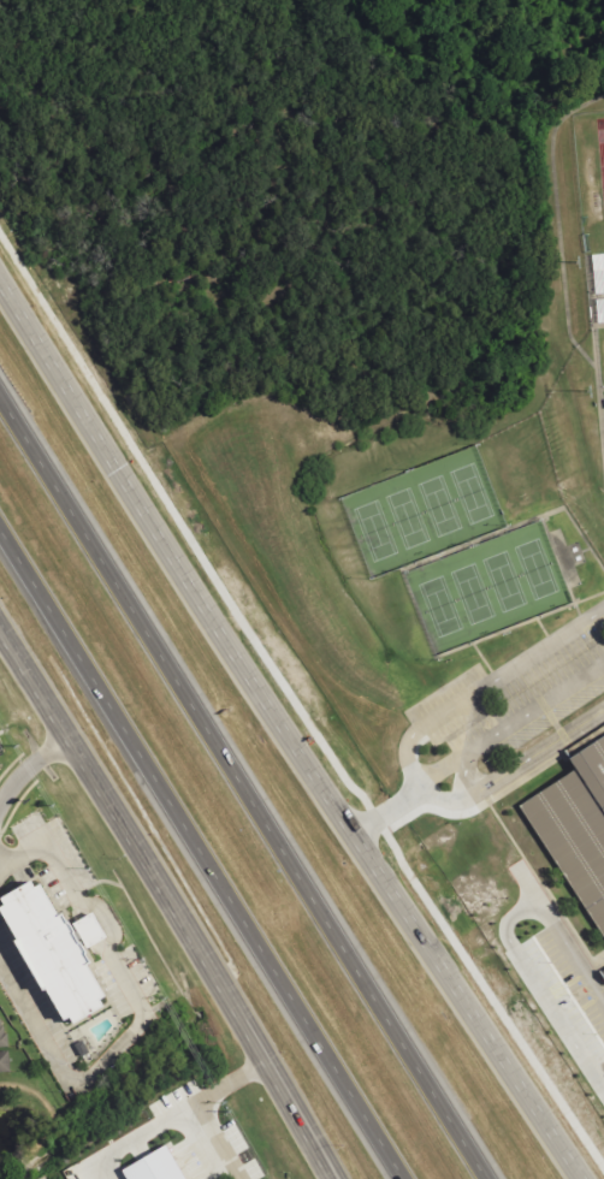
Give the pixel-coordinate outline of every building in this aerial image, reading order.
[(511,799),(603,945),(603,735),(511,799)] [(13,938),(0,917),(0,903),(0,894),(26,878),(31,885),(36,882),(54,914),(58,911),(64,920),(65,920),(71,931),(70,932),(76,941),(83,952),(82,953),(88,961),(84,964),(102,995),(96,999),(100,1005),(70,1021),(66,1015),(60,1019),(42,987),(39,988),(25,966),(11,940),(13,938)] [(0,1052),(0,1073),(10,1073),(9,1052),(0,1052)] [(163,1145),(118,1170),(124,1178),(182,1178),(163,1145)]
